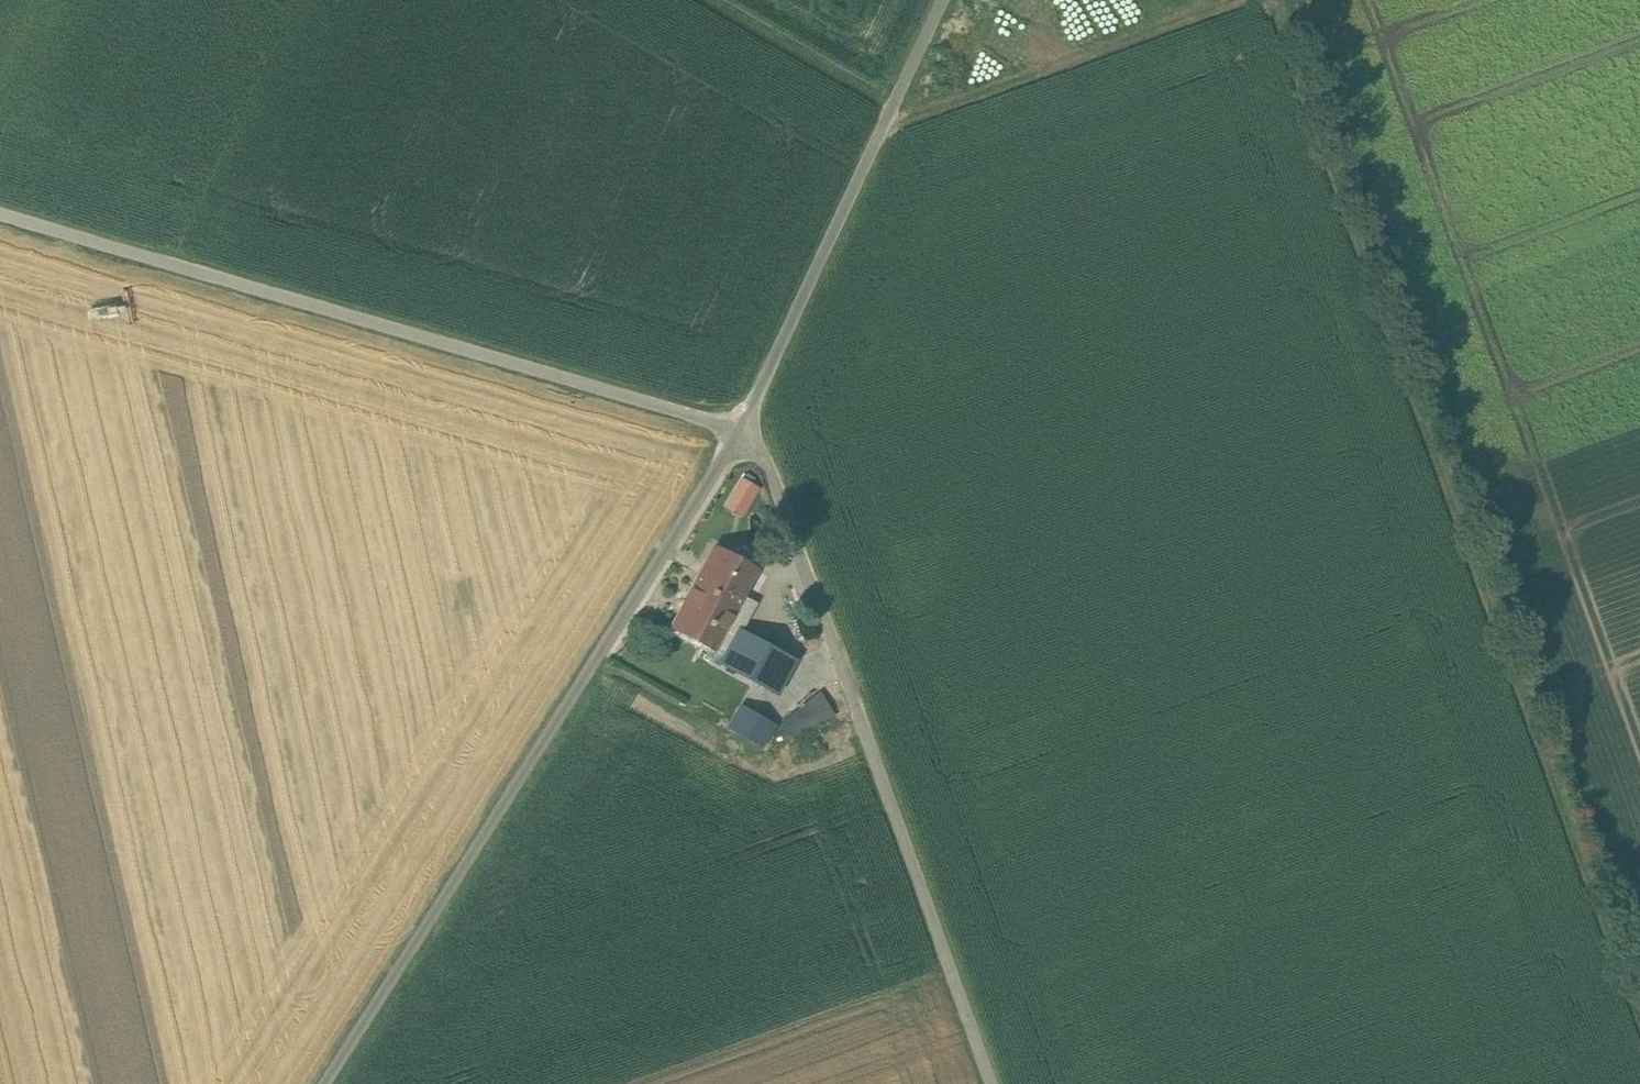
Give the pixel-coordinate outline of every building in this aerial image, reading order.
[(742,472),(728,504),(749,513),(763,480),(742,472)] [(712,546),(670,625),(712,648),(755,569),(712,546)] [(771,655),(734,635),(720,661),(775,691),(793,659),(774,649),(771,655)] [(790,732),(837,709),(827,689),(781,712),(790,732)]
